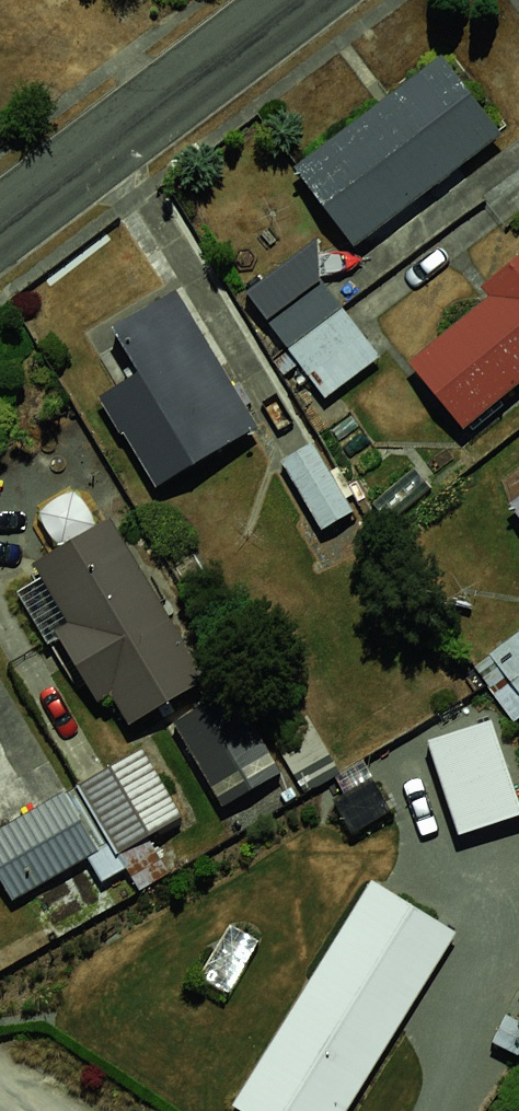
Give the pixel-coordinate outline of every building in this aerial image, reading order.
[(451,55),(303,166),(368,252),(516,142),(451,55)] [(401,354),(480,436),(518,402),(518,259),(401,354)] [(122,376),(90,380),(157,488),(282,431),(196,273),(96,328),(122,376)] [(348,309),(290,347),(324,398),(381,360),(348,309)] [(317,444),(273,470),(312,538),(360,522),(317,444)] [(508,501),(518,515),(518,492),(508,501)] [(225,671),(117,511),(26,561),(132,740),(225,671)] [(491,655),(518,693),(518,634),(491,655)] [(239,695),(173,736),(230,828),(340,760),(315,720),(271,747),(239,695)] [(420,735),(450,839),(518,822),(518,793),(498,720),(420,735)] [(161,753),(101,781),(135,853),(194,826),(161,753)] [(75,785),(0,826),(0,886),(12,906),(112,851),(75,785)] [(233,1108),(238,1110),(362,1110),(466,936),(375,881),(233,1108)]
